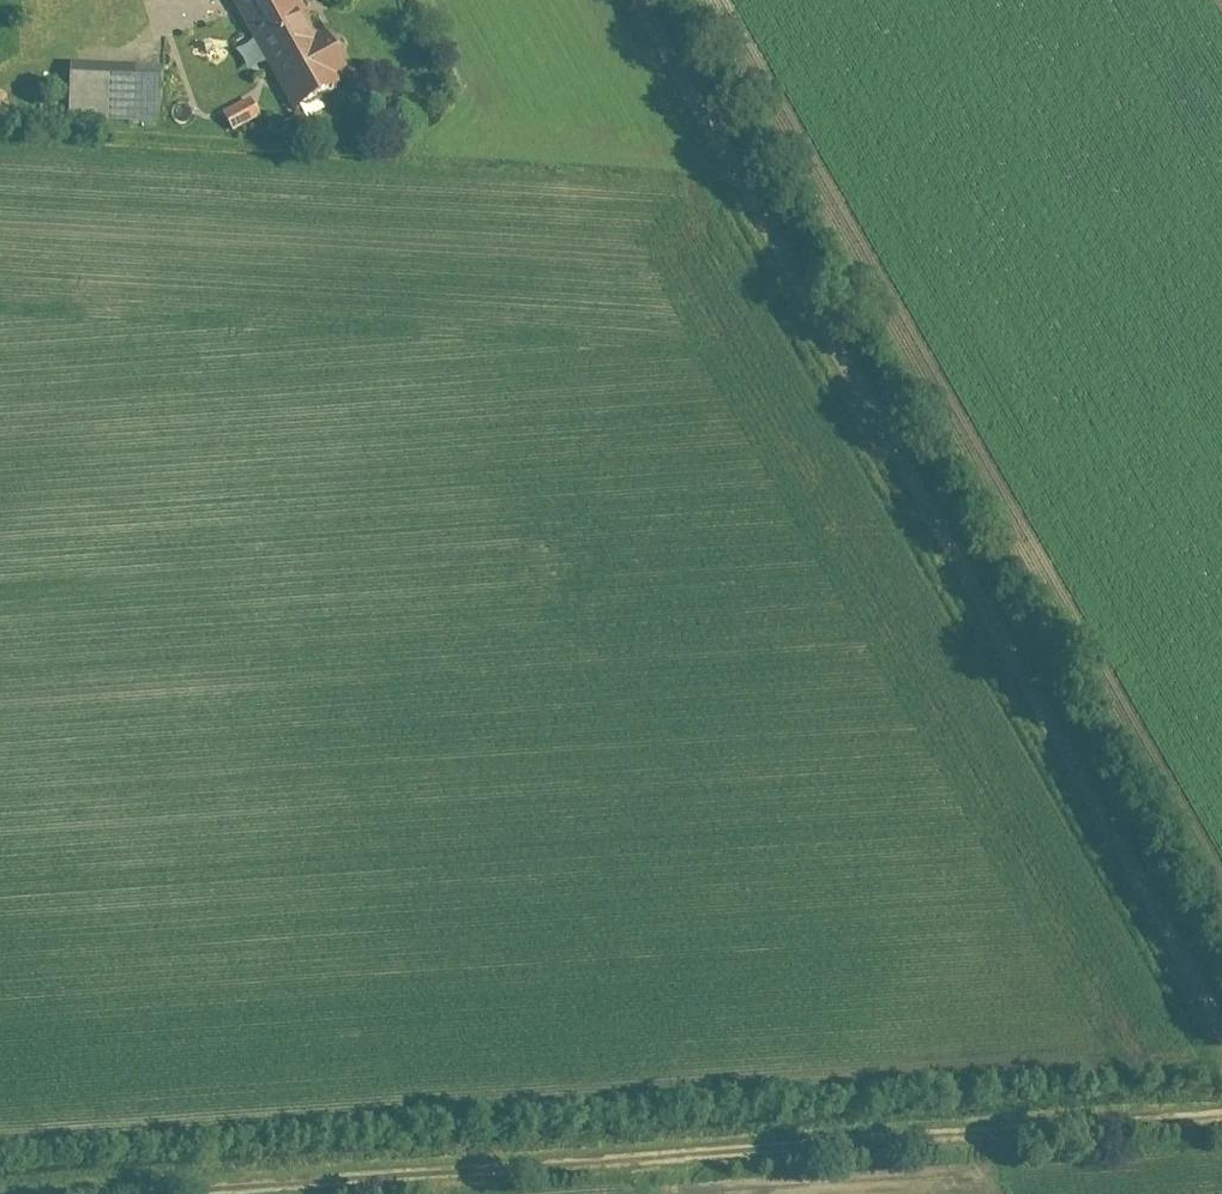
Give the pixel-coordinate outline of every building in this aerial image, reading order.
[(333,86),(345,80),(319,32),(308,38),(288,0),(237,0),(228,5),(287,115),(335,89),(333,86)] [(69,68),(68,121),(158,122),(159,69),(69,68)] [(220,119),(231,137),(259,121),(248,103),(220,119)]
